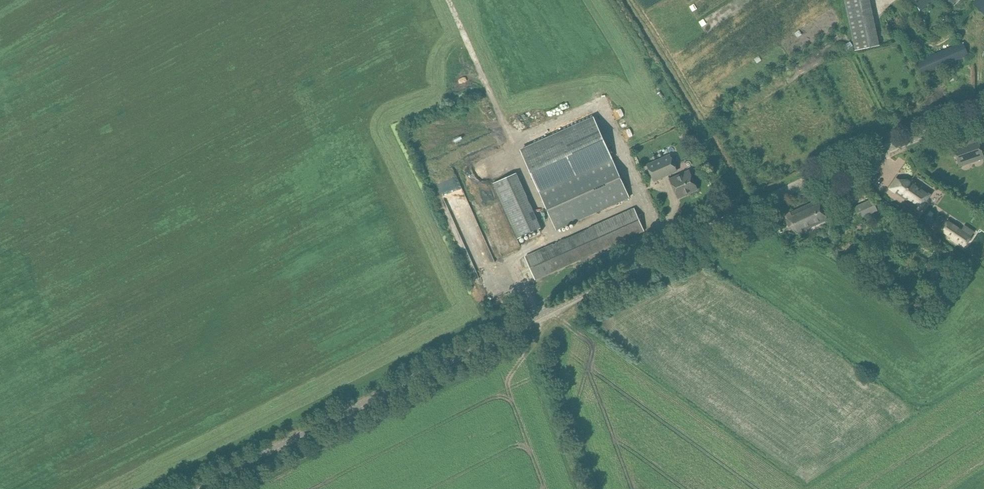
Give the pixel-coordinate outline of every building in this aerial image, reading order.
[(856,50),(880,45),(870,0),(845,0),(856,50)] [(934,0),(921,0),(916,5),(922,12),(935,0),(934,0)] [(973,3),(983,14),(983,0),(976,0),(973,3)] [(844,46),(848,52),(854,48),(850,42),(844,46)] [(917,61),(923,74),(968,55),(963,42),(917,61)] [(594,117),(520,149),(557,230),(630,197),(612,157),(594,117)] [(954,150),(958,162),(983,154),(979,142),(954,150)] [(647,164),(655,182),(678,172),(670,154),(647,164)] [(670,179),(678,198),(698,189),(689,171),(670,179)] [(519,238),(527,235),(542,228),(517,172),(494,183),(519,238)] [(931,193),(909,177),(907,180),(904,183),(899,179),(897,178),(890,188),(920,209),(931,193)] [(784,215),(790,226),(799,233),(828,219),(819,199),(784,215)] [(876,211),(871,200),(856,208),(860,218),(876,211)] [(525,256),(531,270),(535,279),(644,231),(634,207),(525,256)] [(948,221),(942,230),(952,237),(950,239),(963,248),(971,237),(948,221)]
